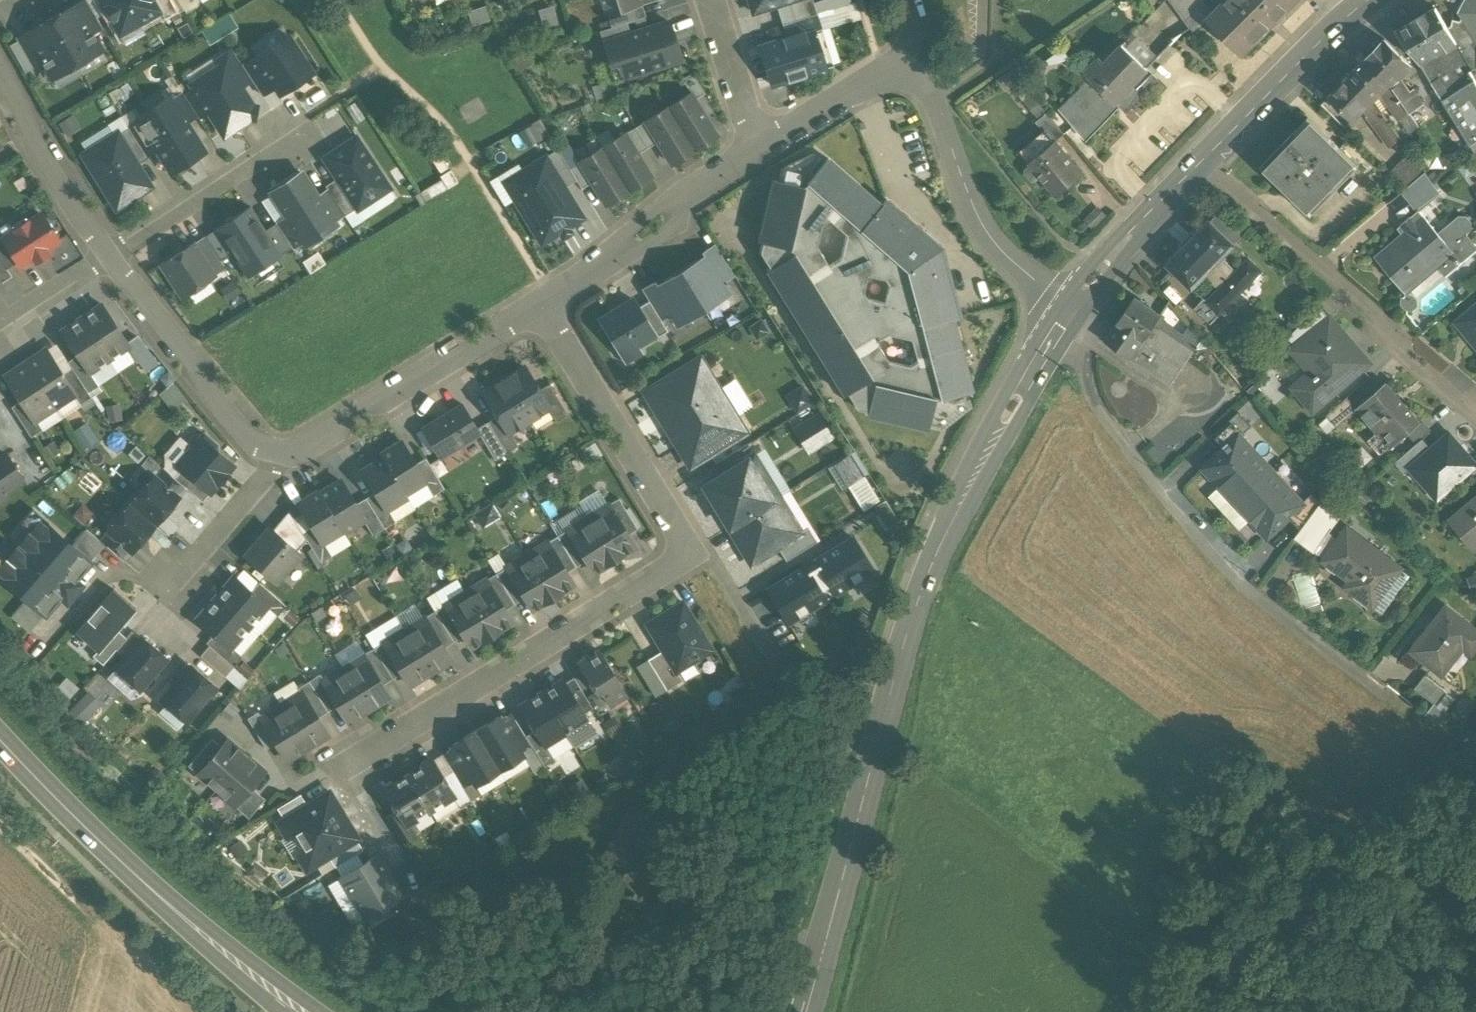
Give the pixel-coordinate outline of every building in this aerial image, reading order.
[(87,0),(85,0),(76,5),(93,34),(103,28),(87,0)] [(121,34),(161,11),(162,11),(156,0),(101,0),(121,34)] [(179,0),(156,0),(162,11),(161,11),(166,20),(185,9),(179,0)] [(185,9),(187,13),(199,6),(201,0),(179,0),(185,9)] [(620,11),(643,4),(641,0),(617,0),(620,11)] [(753,13),(777,6),(797,0),(749,0),(753,13)] [(813,0),(797,0),(777,6),(783,25),(817,14),(813,0)] [(1154,12),(1166,0),(1145,0),(1154,12)] [(1204,0),(1172,0),(1194,31),(1208,21),(1207,20),(1214,13),(1204,0)] [(1207,20),(1208,21),(1242,55),(1297,0),(1227,0),(1214,13),(1207,20)] [(1459,11),(1463,19),(1459,22),(1454,20),(1452,26),(1449,28),(1458,42),(1474,69),(1475,68),(1475,0),(1465,0),(1459,11)] [(76,5),(52,19),(78,64),(102,50),(93,34),(76,5)] [(1449,28),(1436,7),(1398,31),(1421,62),(1445,48),(1446,49),(1458,42),(1449,28)] [(232,14),(203,27),(210,41),(239,28),(232,14)] [(817,14),(783,25),(787,38),(814,30),(815,32),(823,29),(817,14)] [(52,19),(28,32),(44,62),(53,77),(78,64),(52,19)] [(630,33),(605,42),(617,80),(682,59),(670,21),(630,33)] [(627,22),(601,30),(605,42),(630,33),(627,22)] [(787,38),(760,47),(773,85),(834,66),(823,29),(815,32),(814,30),(787,38)] [(44,62),(28,32),(17,38),(34,68),(44,62)] [(313,72),(289,36),(257,57),(275,85),(281,94),(313,72)] [(1412,64),(1386,39),(1366,59),(1392,85),(1399,78),(1405,71),(1412,64)] [(1458,42),(1446,49),(1445,48),(1421,62),(1431,81),(1439,76),(1451,96),(1475,81),(1469,72),(1474,69),(1458,42)] [(1123,44),(1060,108),(1082,136),(1116,101),(1148,69),(1123,44)] [(232,49),(218,58),(223,65),(226,63),(241,86),(252,79),(243,66),(232,49)] [(275,85),(257,57),(243,66),(252,79),(262,94),(275,85)] [(1366,59),(1349,77),(1373,100),(1382,91),(1400,118),(1410,112),(1392,85),(1366,59)] [(241,86),(226,63),(223,65),(193,85),(196,90),(209,110),(226,136),(259,114),(241,86)] [(1417,69),(1412,64),(1405,71),(1411,76),(1417,69)] [(1148,69),(1116,101),(1130,108),(1158,79),(1148,69)] [(706,93),(693,73),(683,79),(692,93),(695,99),(706,93)] [(1451,96),(1439,76),(1431,81),(1444,101),(1451,96)] [(1349,77),(1332,95),(1355,118),(1364,109),(1373,100),(1349,77)] [(1410,91),(1402,80),(1399,78),(1392,85),(1410,112),(1423,104),(1414,89),(1410,91)] [(1444,101),(1472,146),(1475,144),(1475,82),(1475,81),(1451,96),(1444,101)] [(196,90),(185,96),(198,116),(209,110),(196,90)] [(185,96),(183,91),(172,98),(187,123),(198,116),(185,96)] [(692,93),(669,107),(695,150),(718,136),(695,99),(692,93)] [(1355,118),(1332,95),(1322,105),(1346,128),(1355,118)] [(171,97),(139,117),(139,118),(155,143),(172,171),(205,151),(187,123),(172,98),(171,97)] [(1392,126),(1373,100),(1364,109),(1382,133),(1392,126)] [(695,150),(669,107),(646,121),(659,142),(672,163),(695,150)] [(1066,134),(1048,113),(1037,122),(1045,131),(1047,129),(1057,141),(1066,134)] [(155,143),(139,118),(128,125),(129,127),(130,127),(144,150),(155,143)] [(1359,168),(1309,118),(1261,166),(1312,216),(1359,168)] [(543,120),(532,124),(539,139),(549,135),(543,120)] [(659,142),(646,121),(636,127),(648,148),(659,142)] [(1392,126),(1382,133),(1391,146),(1402,139),(1392,126)] [(129,127),(118,134),(137,165),(149,157),(144,150),(130,127),(129,127)] [(648,148),(636,127),(626,134),(638,154),(648,148)] [(1057,141),(1047,129),(1045,131),(1021,150),(1031,162),(1057,141)] [(137,165),(118,134),(86,155),(118,206),(129,200),(130,201),(141,195),(139,193),(150,186),(137,165)] [(638,154),(626,134),(603,148),(629,190),(652,176),(638,154)] [(390,188),(356,136),(324,157),(337,178),(358,209),(390,188)] [(1057,141),(1031,162),(1058,195),(1084,174),(1057,141)] [(440,172),(448,167),(436,147),(427,152),(440,172)] [(603,148),(580,161),(593,182),(606,204),(629,190),(603,148)] [(559,150),(546,157),(564,188),(577,180),(570,168),(559,150)] [(974,389),(956,319),(961,318),(942,245),(886,195),(882,200),(827,152),(803,179),(771,173),(756,239),(761,241),(758,247),(769,265),(764,267),(853,407),(867,410),(866,415),(928,428),(930,424),(944,427),(972,406),(968,391),(974,389)] [(1423,170),(1407,154),(1391,171),(1407,186),(1423,170)] [(564,188),(546,157),(513,177),(524,194),(515,200),(542,244),(583,219),(564,188)] [(593,182),(580,161),(570,168),(577,180),(582,188),(593,182)] [(459,182),(451,170),(441,176),(449,188),(459,182)] [(1426,172),(1402,192),(1412,200),(1433,182),(1426,172)] [(318,196),(302,173),(272,192),(287,216),(303,240),(304,241),(305,242),(335,222),(334,221),(318,196)] [(337,178),(326,185),(328,189),(344,214),(346,217),(358,209),(337,178)] [(1433,182),(1412,200),(1421,210),(1441,193),(1433,182)] [(344,214),(328,189),(318,196),(334,221),(344,214)] [(265,230),(250,207),(216,229),(248,277),(281,255),(265,230)] [(27,216),(13,225),(16,230),(5,237),(4,238),(19,261),(20,263),(21,265),(33,257),(36,261),(50,252),(47,248),(59,240),(42,214),(30,221),(27,216)] [(1405,232),(1377,256),(1408,293),(1425,279),(1420,274),(1435,262),(1453,247),(1441,233),(1426,215),(1420,220),(1415,214),(1400,226),(1405,232)] [(1441,233),(1453,247),(1463,259),(1475,248),(1475,243),(1467,233),(1472,228),(1473,221),(1468,216),(1462,215),(1441,233)] [(287,216),(276,223),(293,248),(304,241),(303,240),(287,216)] [(1234,245),(1209,221),(1189,242),(1214,266),(1234,245)] [(276,223),(265,230),(281,255),(293,248),(276,223)] [(232,254),(216,229),(205,236),(222,261),(232,254)] [(4,238),(5,237),(2,232),(0,234),(0,257),(8,269),(19,261),(4,238)] [(222,261),(205,236),(193,244),(214,276),(226,268),(222,261)] [(1214,266),(1189,242),(1168,264),(1193,288),(1214,266)] [(193,244),(163,264),(184,297),(215,277),(214,276),(193,244)] [(735,275),(716,245),(704,252),(706,255),(707,254),(724,282),(735,275)] [(1239,245),(1209,277),(1219,286),(1249,255),(1239,245)] [(1453,247),(1435,262),(1445,274),(1463,259),(1453,247)] [(724,282),(707,254),(706,255),(681,270),(705,310),(731,294),(724,282)] [(0,257),(0,285),(13,276),(8,269),(0,257)] [(1249,259),(1229,280),(1240,290),(1260,269),(1249,259)] [(229,306),(245,299),(231,269),(215,276),(229,306)] [(657,285),(656,286),(672,313),(679,325),(705,310),(681,270),(657,285)] [(1229,280),(1208,302),(1219,312),(1229,302),(1240,290),(1229,280)] [(672,313),(656,286),(657,285),(655,282),(643,289),(650,300),(662,320),(672,313)] [(1248,298),(1240,290),(1229,302),(1237,310),(1248,298)] [(1208,302),(1203,297),(1193,307),(1209,323),(1219,312),(1208,302)] [(634,299),(601,320),(622,354),(654,335),(655,334),(639,307),(634,299)] [(1166,318),(1138,299),(1121,323),(1130,330),(1127,336),(1140,345),(1154,325),(1159,328),(1166,318)] [(662,320),(650,300),(639,307),(655,334),(654,335),(657,338),(669,331),(662,320)] [(1322,303),(1291,335),(1298,344),(1333,317),(1322,303)] [(103,304),(83,317),(110,359),(130,345),(128,342),(103,304)] [(1457,321),(1475,344),(1475,305),(1457,321)] [(110,359),(83,317),(63,331),(79,355),(90,372),(110,359)] [(1333,317),(1298,344),(1320,372),(1300,388),(1314,406),(1363,367),(1348,349),(1354,344),(1333,317)] [(1130,330),(1121,323),(1108,341),(1132,357),(1140,345),(1127,336),(1130,330)] [(1204,340),(1191,324),(1181,338),(1198,349),(1204,340)] [(1140,345),(1132,357),(1173,385),(1176,381),(1186,366),(1195,353),(1159,328),(1154,325),(1140,345)] [(159,363),(137,336),(128,342),(130,345),(147,371),(159,363)] [(62,374),(47,350),(27,363),(55,407),(74,395),(75,394),(62,374)] [(90,372),(79,355),(69,361),(72,367),(88,392),(99,385),(90,372)] [(733,411),(700,357),(646,391),(679,444),(697,433),(733,411)] [(55,407),(27,363),(7,376),(22,400),(35,420),(37,419),(55,407)] [(539,390),(525,366),(504,379),(529,420),(549,408),(550,407),(539,390)] [(88,392),(72,367),(62,374),(75,394),(74,395),(81,405),(92,397),(88,392)] [(167,368),(155,377),(162,387),(174,378),(167,368)] [(1186,440),(1203,425),(1227,401),(1202,375),(1161,414),(1186,440)] [(529,420),(504,379),(484,391),(498,415),(509,432),(510,432),(529,420)] [(161,393),(174,409),(188,397),(175,381),(161,393)] [(1358,407),(1356,409),(1357,411),(1376,432),(1381,428),(1394,444),(1421,422),(1387,382),(1358,407)] [(568,415),(550,384),(539,390),(550,407),(549,408),(557,422),(568,415)] [(1350,396),(1327,416),(1338,428),(1357,411),(1356,409),(1358,407),(1350,396)] [(43,429),(37,419),(35,420),(22,400),(12,407),(32,437),(43,429)] [(1213,435),(1238,412),(1227,401),(1203,425),(1213,435)] [(463,404),(423,429),(440,457),(480,433),(481,432),(478,428),(463,404)] [(710,454),(747,432),(733,411),(697,433),(710,454)] [(808,452),(835,438),(821,411),(794,425),(808,452)] [(1238,412),(1213,435),(1226,449),(1240,436),(1241,437),(1252,427),(1238,412)] [(509,432),(498,415),(488,422),(507,452),(518,445),(510,432),(509,432)] [(507,452),(488,422),(478,428),(481,432),(480,433),(496,459),(507,452)] [(204,434),(196,435),(188,444),(187,445),(187,454),(179,464),(183,468),(211,491),(233,465),(218,451),(217,445),(204,434)] [(1410,468),(1434,497),(1474,463),(1450,435),(1431,451),(1410,468)] [(1241,437),(1240,436),(1205,469),(1238,503),(1272,470),(1241,437)] [(181,439),(167,454),(167,466),(165,469),(176,477),(183,468),(179,464),(187,454),(187,445),(188,444),(181,439)] [(1421,439),(1394,462),(1404,473),(1410,468),(1431,451),(1421,439)] [(416,464),(402,441),(381,454),(383,458),(384,457),(406,493),(425,481),(426,481),(416,464)] [(843,489),(851,484),(865,508),(883,498),(855,449),(829,464),(843,489)] [(0,459),(0,501),(7,497),(8,490),(24,480),(7,455),(0,459)] [(705,485),(728,524),(777,494),(754,456),(705,485)] [(406,493),(384,457),(383,458),(363,470),(377,492),(387,509),(388,508),(408,496),(406,493)] [(445,488),(426,457),(416,464),(426,481),(425,481),(434,495),(445,488)] [(211,491),(183,468),(176,477),(186,487),(203,501),(211,491)] [(176,477),(165,469),(158,478),(179,496),(186,487),(176,477)] [(1304,503),(1272,470),(1238,503),(1269,536),(1289,517),(1304,503)] [(158,478),(147,489),(145,487),(141,487),(129,501),(156,524),(180,497),(179,496),(158,478)] [(321,492),(344,530),(345,532),(364,520),(365,519),(356,504),(341,480),(321,492)] [(425,481),(406,493),(408,496),(415,506),(434,495),(425,481)] [(344,530),(321,492),(320,490),(299,503),(300,505),(313,526),(323,542),(324,542),(343,530),(344,530)] [(387,509),(377,492),(366,498),(385,528),(396,521),(388,508),(387,509)] [(1289,517),(1302,530),(1313,515),(1322,502),(1314,493),(1304,503),(1289,517)] [(728,524),(751,563),(778,547),(801,533),(777,494),(728,524)] [(385,528),(366,498),(356,504),(365,519),(364,520),(373,535),(385,528)] [(638,528),(620,498),(609,504),(628,535),(638,528)] [(1450,520),(1474,548),(1475,546),(1475,498),(1450,520)] [(156,524),(129,501),(117,514),(118,518),(120,521),(110,532),(131,550),(133,551),(156,524)] [(885,501),(876,507),(889,528),(899,522),(885,501)] [(628,535),(609,504),(589,517),(615,559),(635,547),(628,535)] [(313,526),(300,505),(290,511),(303,532),(313,526)] [(290,511),(273,530),(297,551),(307,540),(290,511)] [(1332,529),(1313,515),(1302,530),(1295,539),(1314,553),(1332,529)] [(589,517),(568,529),(587,560),(594,572),(615,559),(589,517)] [(42,520),(0,569),(0,574),(28,598),(46,614),(62,595),(54,588),(53,582),(60,574),(66,573),(74,581),(90,562),(72,546),(42,520)] [(323,542),(313,526),(303,532),(322,562),(333,555),(324,542),(323,542)] [(270,528),(247,555),(277,581),(301,554),(273,530),(270,528)] [(801,533),(778,547),(787,561),(818,542),(810,528),(801,533)] [(87,529),(72,546),(90,562),(106,544),(102,541),(87,529)] [(587,560),(568,529),(558,535),(577,566),(587,560)] [(343,530),(324,542),(333,555),(351,544),(343,530)] [(1401,571),(1348,531),(1326,561),(1360,587),(1355,593),(1373,607),(1401,571)] [(131,550),(110,532),(102,541),(106,544),(123,559),(131,550)] [(577,566),(558,535),(548,542),(567,572),(577,566)] [(852,536),(769,587),(791,622),(874,570),(852,536)] [(567,572),(548,542),(528,554),(554,597),(574,584),(567,572)] [(554,597),(528,554),(507,567),(526,597),(533,609),(554,597)] [(526,597),(507,567),(497,573),(516,604),(526,597)] [(516,604),(497,573),(487,579),(505,610),(516,604)] [(252,591),(236,577),(218,598),(259,635),(277,614),(266,605),(267,604),(252,591)] [(487,579),(466,592),(492,634),(513,622),(505,610),(487,579)] [(287,606),(260,582),(252,591),(267,604),(266,605),(277,614),(278,616),(287,606)] [(114,589),(77,632),(98,650),(99,651),(118,629),(137,608),(114,589)] [(466,592),(446,604),(464,635),(472,647),(492,634),(466,592)] [(28,598),(12,616),(30,632),(46,614),(28,598)] [(259,635),(218,598),(199,620),(215,634),(230,647),(231,646),(242,655),(259,635)] [(683,602),(647,624),(663,650),(677,671),(678,671),(713,649),(683,602)] [(464,635),(446,604),(435,611),(454,641),(464,635)] [(1447,608),(1411,653),(1440,676),(1462,648),(1473,656),(1475,651),(1475,632),(1447,608)] [(454,641),(435,611),(425,617),(444,647),(454,641)] [(425,617),(405,629),(431,672),(451,659),(444,647),(425,617)] [(118,629),(99,651),(98,650),(94,655),(104,664),(117,649),(127,637),(118,629)] [(431,672),(405,629),(385,642),(403,672),(410,684),(431,672)] [(127,637),(117,649),(126,657),(142,639),(133,631),(127,637)] [(230,647),(215,634),(207,643),(210,645),(234,666),(243,656),(242,655),(231,646),(230,647)] [(126,657),(117,667),(141,688),(167,658),(143,637),(142,639),(126,657)] [(403,672),(385,642),(374,648),(393,679),(403,672)] [(234,666),(210,645),(201,656),(225,676),(234,666)] [(393,679),(374,648),(364,654),(383,685),(393,679)] [(677,671),(663,650),(648,659),(667,690),(683,680),(678,671),(677,671)] [(626,692),(601,652),(581,664),(597,691),(602,688),(610,702),(626,692)] [(364,654),(343,667),(370,709),(390,697),(383,685),(364,654)] [(240,686),(254,670),(242,660),(228,676),(240,686)] [(192,666),(163,700),(187,720),(216,687),(192,666)] [(324,679),(323,679),(338,705),(349,722),(370,709),(343,667),(324,679)] [(324,679),(321,674),(310,681),(328,711),(338,705),(323,679),(324,679)] [(1448,695),(1426,677),(1416,691),(1438,708),(1448,695)] [(574,678),(564,683),(583,714),(593,708),(574,678)] [(328,711),(310,681),(299,687),(302,692),(318,717),(328,711)] [(564,683),(562,681),(542,693),(566,732),(586,719),(583,714),(564,683)] [(89,690),(77,703),(91,714),(102,701),(89,690)] [(318,717),(302,692),(282,704),(308,747),(329,735),(318,717)] [(566,732),(542,693),(522,705),(536,730),(545,744),(546,744),(566,732)] [(308,747),(282,704),(262,716),(261,717),(277,743),(288,760),(308,747)] [(261,717),(262,716),(259,711),(248,718),(267,749),(277,743),(261,717)] [(512,713),(502,719),(521,750),(531,744),(526,736),(512,713)] [(501,717),(477,731),(506,779),(530,764),(521,750),(502,719),(501,717)] [(586,719),(566,732),(574,745),(594,733),(586,719)] [(536,730),(526,736),(531,744),(545,766),(556,759),(546,744),(545,744),(536,730)] [(477,731),(453,746),(473,779),(482,794),(506,779),(477,731)] [(212,738),(189,765),(199,774),(222,746),(212,738)] [(222,746),(199,774),(217,789),(247,755),(229,739),(222,746)] [(473,779),(454,749),(444,755),(454,771),(463,785),(473,779)] [(247,755),(217,789),(235,805),(251,786),(265,771),(247,755)] [(433,760),(409,774),(430,809),(453,795),(454,794),(444,777),(433,760)] [(463,785),(454,771),(444,777),(454,794),(453,795),(461,808),(472,801),(472,800),(463,785)] [(430,809),(409,774),(385,789),(398,810),(406,823),(407,823),(430,809)] [(473,779),(463,785),(472,800),(482,794),(473,779)] [(251,786),(235,805),(249,818),(266,799),(251,786)] [(285,819),(279,822),(288,836),(291,834),(297,832),(307,849),(302,853),(299,855),(308,869),(329,856),(357,839),(359,838),(330,791),(308,805),(285,819)] [(301,794),(278,808),(285,819),(308,805),(301,794)] [(406,823),(398,810),(388,816),(404,842),(415,835),(407,823),(406,823)] [(357,839),(329,856),(336,866),(364,849),(357,839)] [(379,855),(342,876),(366,916),(402,895),(379,855)]
